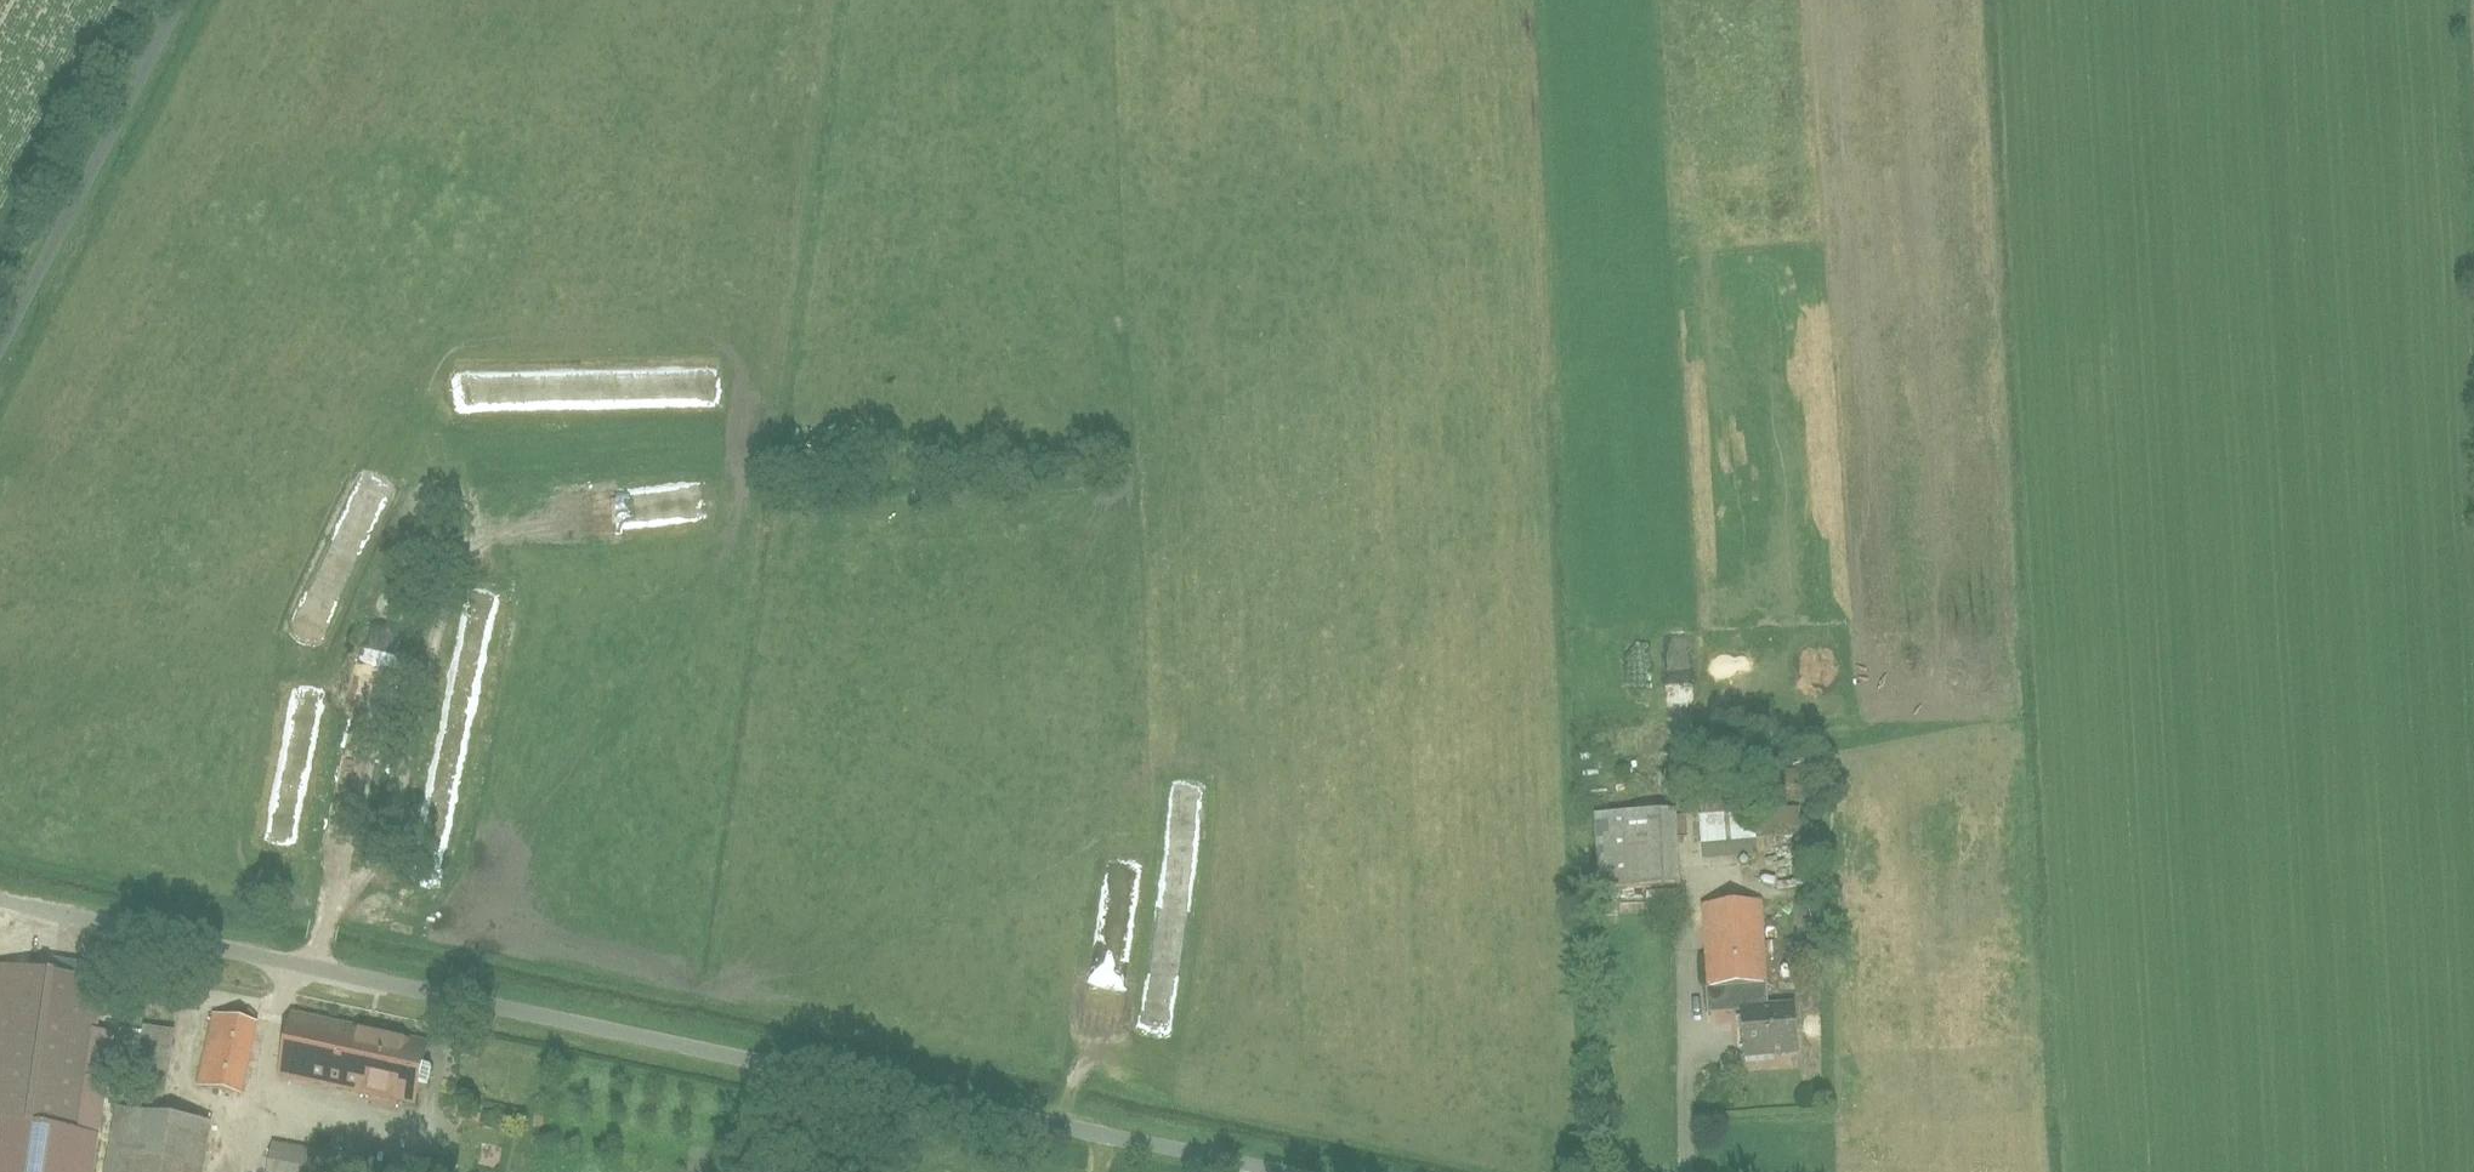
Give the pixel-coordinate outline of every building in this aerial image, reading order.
[(453,727),(469,731),(477,702),(462,698),(453,727)] [(1705,788),(1708,853),(1752,852),(1752,834),(1802,832),(1801,809),(1753,811),(1752,787),(1705,788)] [(1614,814),(1617,888),(1676,885),(1673,811),(1614,814)] [(1766,904),(1728,905),(1732,1024),(1746,1024),(1747,1056),(1809,1054),(1808,1017),(1769,1018),(1766,904)] [(86,1136),(106,989),(0,975),(0,1125),(86,1136)] [(193,1089),(237,1100),(254,1028),(211,1018),(193,1089)] [(423,1116),(436,1055),(292,1024),(279,1085),(423,1116)] [(124,1033),(101,1171),(209,1171),(217,1122),(163,1113),(175,1042),(124,1033)] [(279,1171),(371,1171),(282,1156),(279,1171)] [(446,1167),(404,1160),(402,1171),(445,1171),(446,1167)]
